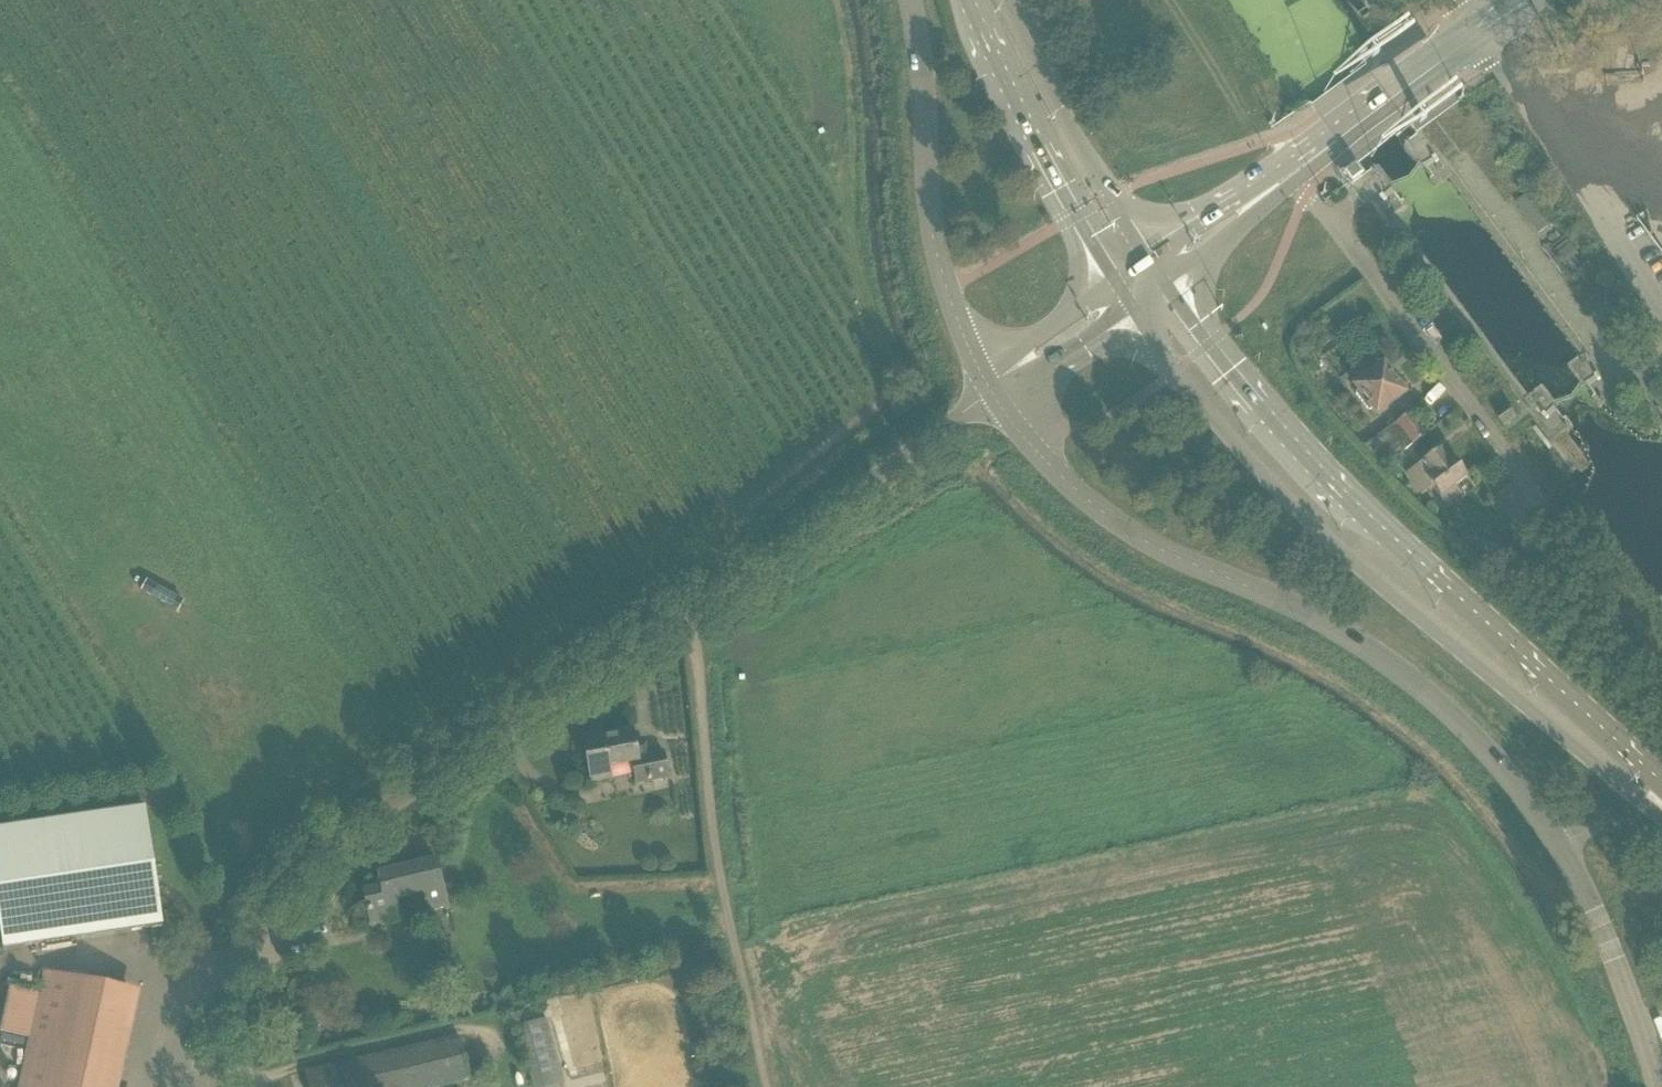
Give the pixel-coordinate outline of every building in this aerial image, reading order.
[(1352,183),(1361,176),(1354,167),(1346,174),(1352,183)] [(1525,197),(1516,203),(1539,233),(1548,227),(1525,197)] [(1371,364),(1351,378),(1356,385),(1354,386),(1358,391),(1354,394),(1368,412),(1371,409),(1375,414),(1403,393),(1383,365),(1376,370),(1371,364)] [(1504,426),(1505,425),(1516,417),(1509,408),(1497,417),(1504,426)] [(1395,423),(1397,424),(1412,445),(1424,436),(1408,413),(1395,423)] [(1412,445),(1397,424),(1388,431),(1401,449),(1403,447),(1405,450),(1412,445)] [(1418,462),(1420,465),(1407,474),(1423,496),(1432,489),(1442,503),(1448,504),(1456,498),(1457,492),(1453,487),(1466,477),(1451,457),(1448,460),(1438,447),(1436,449),(1437,451),(1422,462),(1421,460),(1418,462)] [(591,782),(611,778),(609,768),(632,764),(636,785),(668,780),(663,754),(646,757),(645,747),(635,748),(633,737),(603,742),(602,738),(583,741),(591,782)] [(140,931),(162,927),(144,809),(0,831),(0,941),(2,952),(140,931)] [(380,887),(364,891),(371,924),(402,917),(398,899),(412,896),(416,917),(422,915),(421,913),(447,907),(436,861),(377,874),(380,887)] [(126,990),(124,990),(126,983),(90,975),(89,982),(46,972),(21,1081),(24,1082),(23,1086),(105,1086),(126,990)] [(518,1027),(534,1086),(538,1086),(556,1082),(540,1022),(518,1027)] [(24,1044),(25,1036),(0,1031),(0,1039),(24,1044)] [(459,1035),(342,1064),(309,1071),(312,1086),(434,1086),(470,1078),(459,1035)]
